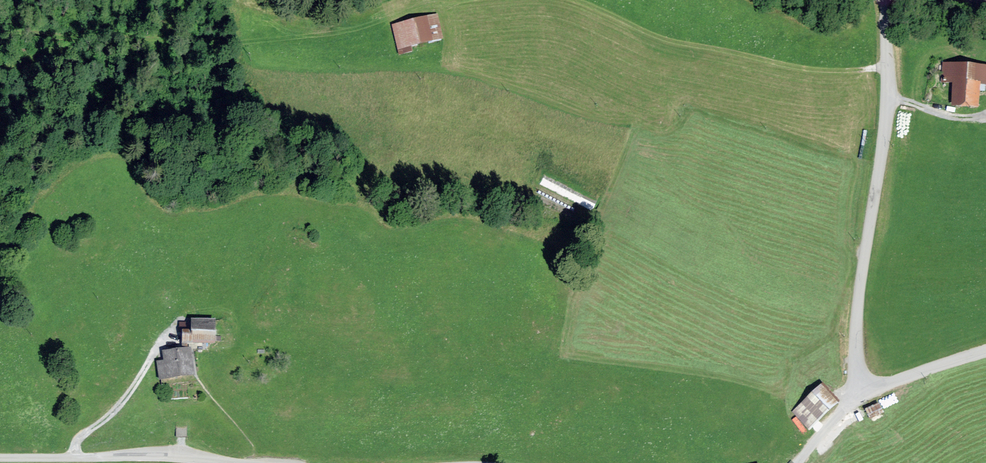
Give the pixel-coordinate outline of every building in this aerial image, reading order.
[(439,17),(396,26),(401,51),(444,43),(439,17)] [(946,64),(944,81),(955,82),(954,103),(977,105),(979,81),(985,82),(985,67),(946,64)] [(222,321),(193,319),(192,343),(221,344),(222,321)] [(165,360),(158,361),(160,378),(194,373),(191,347),(164,351),(165,360)] [(816,382),(790,409),(812,430),(838,403),(816,382)] [(869,418),(883,413),(879,403),(866,408),(869,418)]
